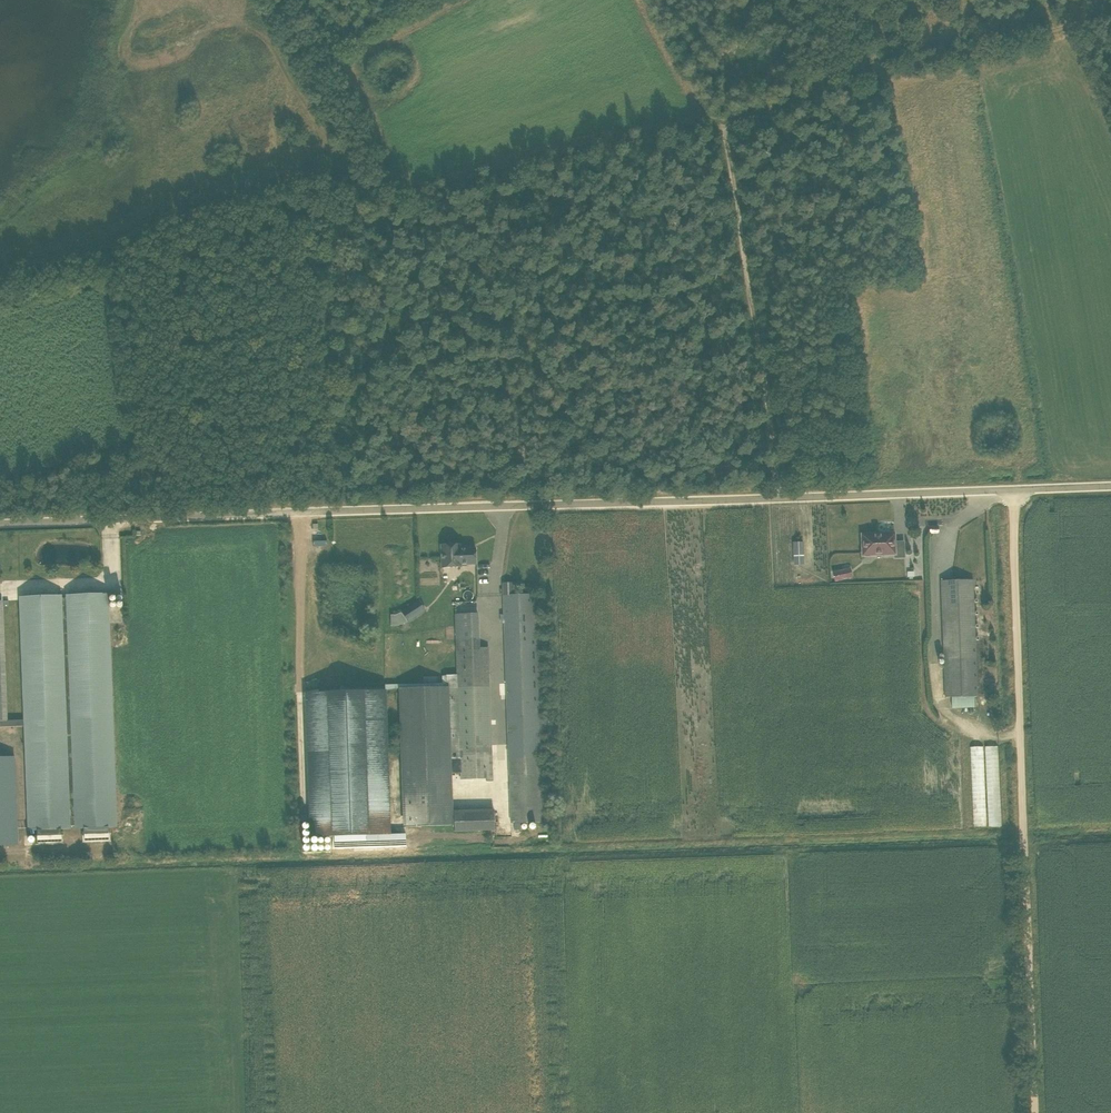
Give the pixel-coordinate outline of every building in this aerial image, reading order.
[(862,553),(874,552),(874,555),(895,554),(895,535),(874,535),(874,534),(862,534),(862,553)] [(803,542),(793,542),(794,564),(803,564),(803,542)] [(462,567),(462,565),(477,564),(476,548),(461,548),(461,544),(441,545),(442,567),(462,567)] [(394,827),(386,558),(368,559),(368,546),(323,547),(324,560),(306,561),(314,829),(394,827)] [(832,572),(835,582),(844,580),(841,570),(832,572)] [(977,696),(973,580),(941,581),(945,697),(977,696)] [(510,823),(514,823),(515,828),(519,828),(519,823),(541,822),(541,820),(545,820),(542,730),(553,730),(553,721),(552,721),(552,720),(547,721),(547,722),(542,722),(538,606),(535,606),(534,594),(513,595),(513,585),(503,586),(504,614),(501,614),(501,623),(504,623),(510,823)] [(6,721),(0,721),(0,727),(24,726),(28,828),(117,824),(109,597),(19,600),(24,720),(6,721)] [(398,625),(408,620),(402,611),(395,614),(391,615),(391,625),(398,625)] [(478,614),(456,614),(458,675),(446,675),(446,686),(447,686),(449,753),(460,753),(460,773),(460,778),(486,777),(486,781),(492,781),(488,648),(479,648),(478,614)] [(405,827),(451,825),(450,811),(433,812),(432,794),(450,793),(449,773),(460,773),(460,753),(449,753),(447,686),(446,686),(401,688),(405,827)] [(970,746),(973,826),(1001,825),(998,745),(970,746)] [(16,760),(0,760),(0,846),(19,845),(16,760)] [(500,809),(460,810),(460,831),(501,830),(500,809)]
